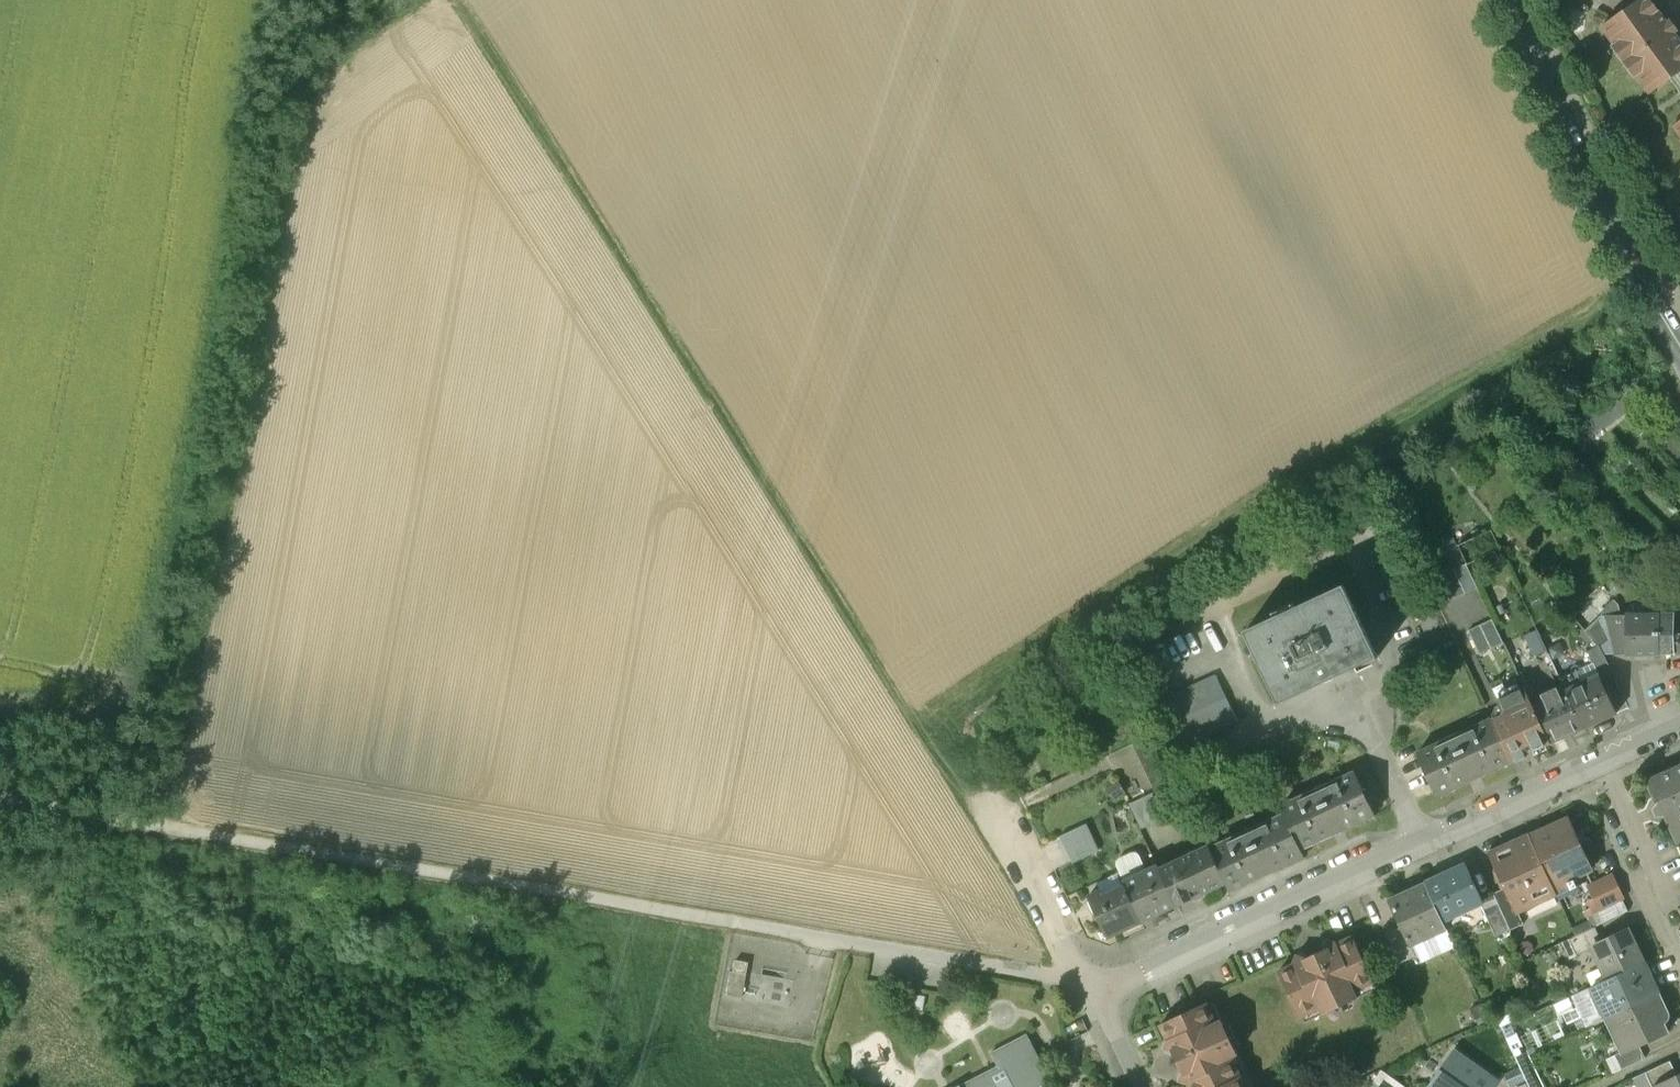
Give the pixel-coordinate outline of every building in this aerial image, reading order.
[(1649,0),(1635,0),(1599,27),(1613,46),(1617,43),(1638,72),(1634,74),(1648,93),(1679,68),(1679,42),(1649,0)] [(1671,125),(1679,137),(1679,119),(1671,125)] [(1491,530),(1457,546),(1465,564),(1466,565),(1500,550),(1491,530)] [(1465,564),(1442,575),(1454,599),(1477,588),(1466,565),(1465,564)] [(1439,577),(1426,583),(1437,607),(1450,601),(1439,577)] [(1663,594),(1673,604),(1679,596),(1679,588),(1675,583),(1663,594)] [(1377,658),(1343,586),(1245,632),(1279,704),(1377,658)] [(1619,605),(1597,586),(1593,590),(1597,594),(1590,601),(1605,617),(1622,617),(1619,605)] [(1673,615),(1673,616),(1659,616),(1658,654),(1679,654),(1679,614),(1673,615)] [(1622,617),(1605,617),(1615,655),(1658,654),(1659,616),(1622,617)] [(1492,621),(1468,632),(1479,656),(1503,645),(1492,621)] [(1536,629),(1503,645),(1515,670),(1548,655),(1536,629)] [(1599,647),(1585,654),(1596,678),(1597,677),(1599,680),(1612,674),(1599,647)] [(1214,676),(1155,703),(1176,749),(1235,722),(1214,676)] [(1596,678),(1566,692),(1583,728),(1614,714),(1599,680),(1597,677),(1596,678)] [(1563,687),(1541,697),(1543,701),(1532,706),(1550,744),(1583,728),(1566,692),(1563,687)] [(1523,688),(1496,701),(1503,715),(1491,720),(1510,762),(1511,763),(1533,752),(1534,755),(1546,750),(1545,747),(1550,744),(1532,706),(1523,688)] [(1491,720),(1417,755),(1437,797),(1510,762),(1491,720)] [(1156,734),(1132,745),(1154,793),(1167,787),(1178,781),(1156,734)] [(1650,782),(1660,803),(1657,805),(1655,807),(1654,809),(1654,812),(1656,814),(1658,816),(1660,817),(1663,817),(1665,816),(1677,841),(1679,840),(1679,768),(1650,782)] [(1374,816),(1355,775),(1281,808),(1284,816),(1300,849),(1374,816)] [(1154,793),(1128,805),(1140,830),(1178,811),(1167,787),(1154,793)] [(1284,816),(1210,849),(1226,882),(1230,891),(1304,857),(1300,849),(1284,816)] [(1540,863),(1580,845),(1568,819),(1528,836),(1540,863)] [(1085,825),(1059,838),(1064,850),(1090,837),(1085,825)] [(1528,836),(1490,854),(1506,889),(1515,910),(1516,909),(1553,892),(1540,863),(1528,836)] [(1090,837),(1064,850),(1072,865),(1098,853),(1090,837)] [(1208,845),(1158,869),(1176,906),(1226,882),(1210,849),(1208,845)] [(1580,845),(1540,863),(1553,892),(1554,894),(1567,888),(1568,890),(1575,887),(1574,885),(1578,876),(1591,870),(1580,845)] [(1138,857),(1135,854),(1130,854),(1130,853),(1119,859),(1116,862),(1116,867),(1119,872),(1118,872),(1123,883),(1124,887),(1141,922),(1176,906),(1158,869),(1157,867),(1145,873),(1138,857)] [(1464,866),(1424,884),(1442,922),(1482,904),(1464,866)] [(1610,877),(1588,887),(1594,899),(1587,902),(1593,914),(1621,901),(1610,877)] [(1424,884),(1388,900),(1400,926),(1409,946),(1410,946),(1445,929),(1442,922),(1424,884)] [(1124,887),(1102,897),(1100,892),(1089,897),(1108,937),(1141,922),(1124,887)] [(1506,889),(1492,895),(1509,932),(1523,925),(1516,909),(1515,910),(1506,889)] [(1593,914),(1585,918),(1590,930),(1594,928),(1627,912),(1621,901),(1593,914)] [(1400,926),(1384,933),(1398,964),(1414,956),(1410,946),(1409,946),(1400,926)] [(1590,930),(1568,940),(1576,957),(1590,951),(1590,949),(1601,944),(1594,928),(1590,930)] [(1641,965),(1625,932),(1601,944),(1590,949),(1590,951),(1605,981),(1641,965)] [(1373,984),(1352,938),(1336,945),(1327,942),(1325,950),(1304,960),(1296,957),(1293,965),(1278,972),(1299,1018),(1303,1016),(1305,1019),(1320,1012),(1322,1015),(1356,999),(1355,996),(1371,989),(1369,986),(1373,984)] [(1605,981),(1571,997),(1586,1028),(1606,1019),(1656,997),(1641,965),(1605,981)] [(787,971),(762,967),(761,974),(748,972),(743,1000),(790,1007),(795,980),(785,979),(787,971)] [(746,974),(731,972),(727,995),(742,997),(746,974)] [(1656,997),(1606,1019),(1616,1040),(1621,1038),(1627,1050),(1622,1053),(1623,1055),(1639,1048),(1658,1039),(1653,1027),(1662,1023),(1664,1021),(1665,1017),(1664,1015),(1656,997)] [(1219,1022),(1211,1005),(1206,1008),(1205,1004),(1160,1026),(1166,1040),(1163,1049),(1172,1052),(1181,1072),(1178,1081),(1187,1084),(1189,1086),(1250,1086),(1245,1078),(1240,1080),(1237,1073),(1242,1071),(1235,1055),(1237,1054),(1221,1021),(1219,1022)] [(958,1086),(1040,1086),(1050,1082),(1026,1035),(990,1053),(997,1067),(958,1086)] [(1639,1048),(1623,1055),(1622,1053),(1614,1056),(1621,1071),(1645,1060),(1639,1048)] [(1454,1051),(1428,1086),(1493,1086),(1497,1082),(1454,1051)] [(1645,1074),(1651,1086),(1655,1086),(1678,1076),(1671,1061),(1645,1074)] [(1382,1086),(1405,1086),(1381,1070),(1374,1081),(1381,1086),(1382,1086)] [(1655,1086),(1679,1086),(1679,1075),(1678,1076),(1655,1086)]
